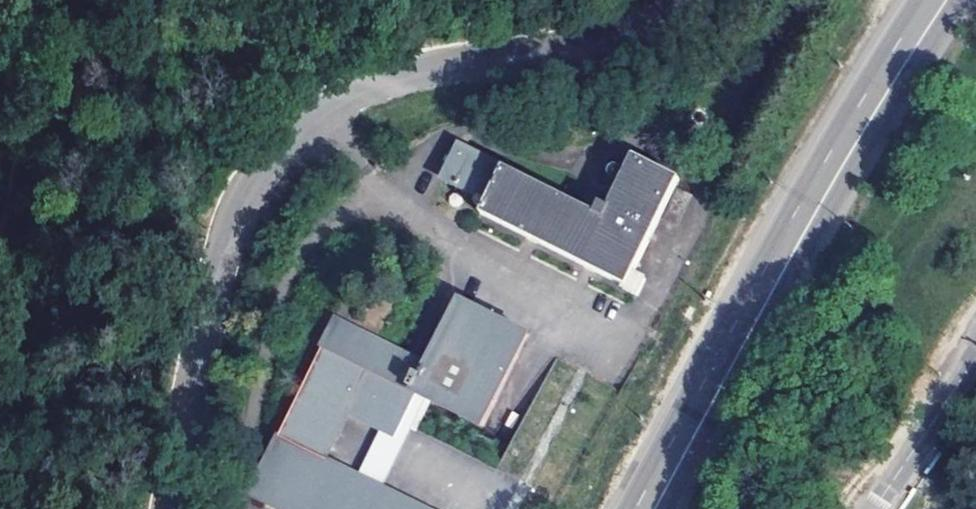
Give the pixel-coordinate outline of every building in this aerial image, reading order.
[(638,276),(684,182),(637,158),(612,209),(602,204),(597,213),(508,170),(461,146),(444,181),(491,204),(484,218),(627,288),(625,292),(640,300),(649,282),(638,276)] [(427,405),(486,433),(530,345),(534,337),(461,301),(429,366),(413,398),(418,400),(427,405)] [(322,353),(288,418),(279,436),(248,499),(267,508),(426,508),(386,489),(360,476),(331,462),(352,419),(382,434),(396,442),(418,400),(413,398),(429,366),(338,321),(322,353)] [(382,434),(360,476),(386,489),(427,405),(418,400),(396,442),(382,434)]
